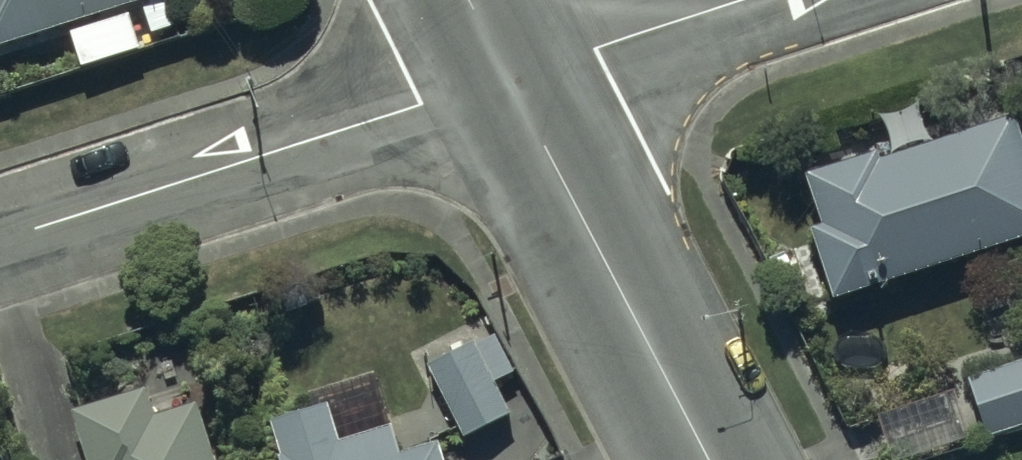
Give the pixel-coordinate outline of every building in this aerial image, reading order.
[(67,32),(80,72),(141,53),(128,11),(160,0),(0,0),(0,54),(67,32)] [(883,162),(811,185),(828,235),(816,239),(839,311),(1021,251),(1021,134),(1018,123),(885,166),(883,162)] [(476,347),(428,371),(466,446),(514,422),(476,347)] [(973,384),(992,441),(1021,431),(1021,368),(973,384)] [(201,416),(154,429),(145,397),(71,418),(83,459),(213,459),(201,416)] [(392,434),(341,450),(329,410),(272,428),(282,459),(400,459),(392,434)] [(442,450),(407,459),(445,459),(442,450)]
